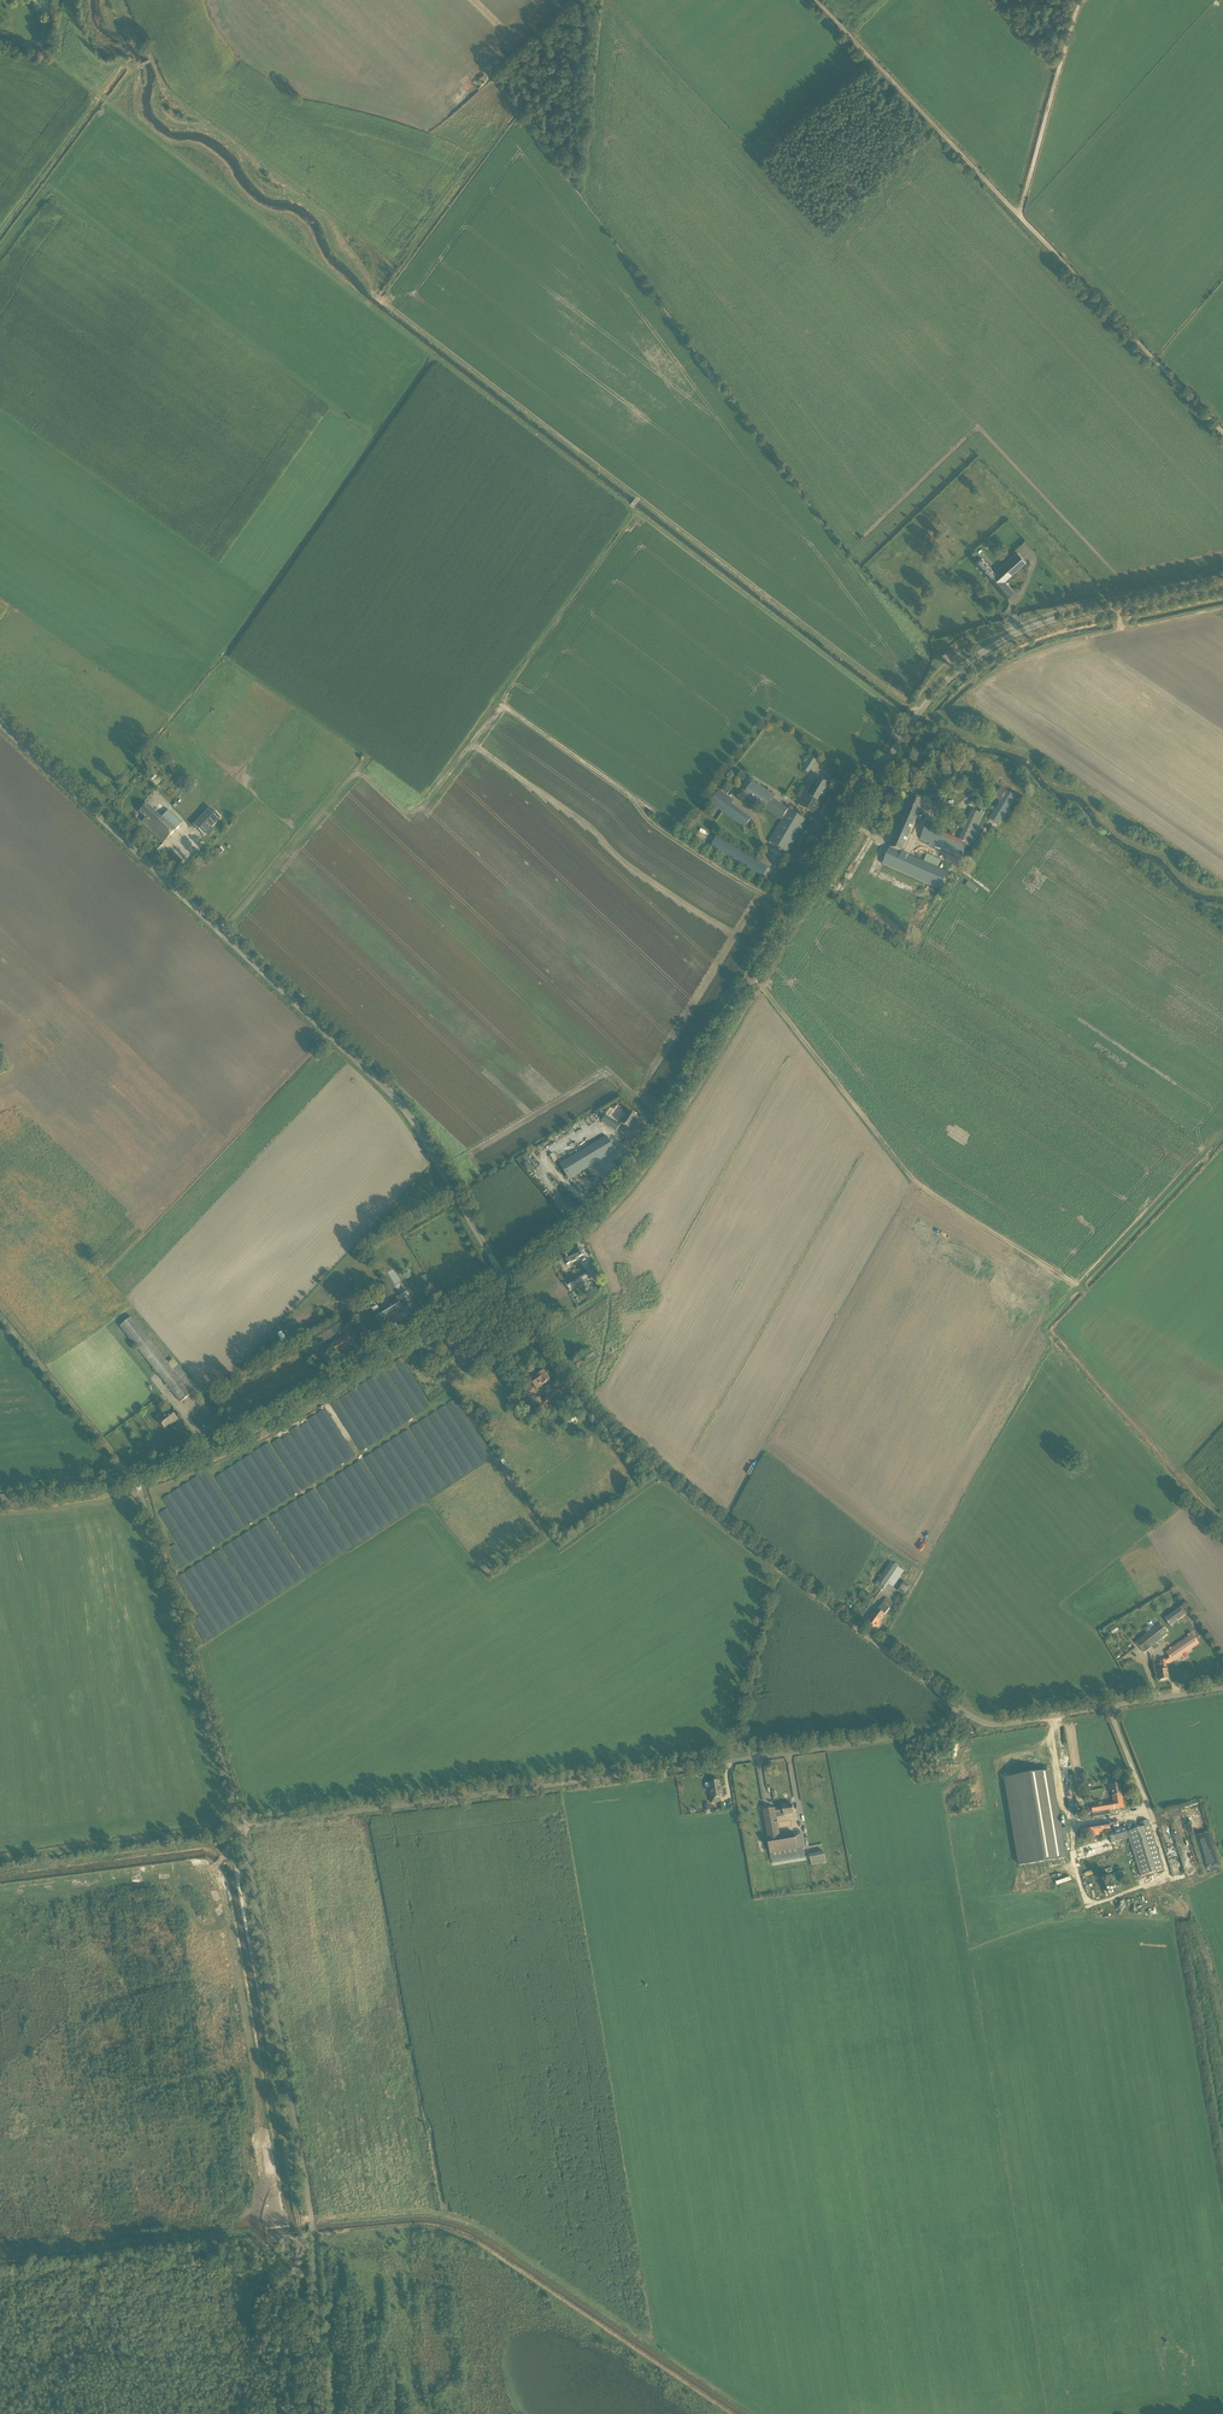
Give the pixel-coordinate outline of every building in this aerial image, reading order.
[(989,578),(988,579),(1006,598),(1014,591),(1005,581),(1026,562),(1017,552),(995,572),(982,558),(975,563),(989,578)] [(803,769),(809,773),(816,760),(810,757),(803,769)] [(825,793),(829,785),(820,780),(816,787),(810,784),(798,805),(818,817),(830,796),(825,793)] [(753,782),(744,796),(766,810),(772,801),(775,796),(753,782)] [(1001,801),(1001,800),(1002,801),(1007,792),(1000,788),(995,798),(1001,801)] [(710,803),(716,807),(745,828),(751,820),(722,798),(725,794),(720,790),(710,803)] [(1007,792),(1002,801),(1001,800),(1001,801),(989,820),(999,825),(1016,797),(1007,792)] [(947,873),(902,852),(917,817),(921,819),(923,814),(919,812),(920,811),(919,810),(923,802),(913,798),(910,806),(909,806),(883,864),(888,867),(940,890),(947,873)] [(163,843),(182,824),(169,811),(162,818),(147,805),(139,813),(146,819),(142,823),(163,843)] [(813,825),(784,807),(777,817),(782,820),(769,842),(788,854),(805,827),(810,830),(813,825)] [(204,836),(221,818),(210,808),(193,826),(204,836)] [(947,809),(943,817),(953,822),(954,821),(958,823),(961,817),(962,817),(947,809)] [(978,813),(972,810),(959,840),(926,826),(920,839),(961,858),(967,846),(971,848),(973,843),(974,843),(981,829),(977,828),(984,812),(979,810),(978,813)] [(730,846),(717,838),(711,848),(724,856),(730,846)] [(969,881),(965,886),(974,894),(978,889),(969,881)] [(638,1118),(628,1112),(621,1124),(629,1129),(634,1122),(635,1123),(638,1118)] [(620,1125),(605,1116),(601,1122),(616,1132),(620,1125)] [(559,1164),(568,1179),(615,1151),(606,1136),(559,1164)] [(571,1263),(570,1262),(578,1258),(580,1257),(582,1261),(586,1260),(584,1256),(581,1247),(573,1251),(574,1253),(568,1256),(567,1254),(563,1256),(567,1265),(571,1263)] [(387,1272),(395,1285),(401,1281),(394,1268),(387,1272)] [(590,1278),(585,1270),(563,1282),(569,1291),(590,1278)] [(387,1297),(394,1293),(390,1286),(383,1290),(387,1297)] [(403,1311),(413,1305),(409,1297),(401,1301),(399,1303),(396,1299),(373,1314),(379,1323),(402,1309),(403,1311)] [(349,1312),(341,1317),(346,1325),(354,1321),(349,1312)] [(359,1315),(355,1317),(361,1327),(364,1325),(359,1315)] [(120,1326),(171,1390),(180,1402),(197,1389),(173,1359),(168,1363),(131,1317),(120,1326)] [(347,1337),(331,1347),(335,1355),(352,1345),(347,1337)] [(578,1358),(574,1361),(578,1367),(583,1364),(594,1355),(590,1349),(578,1358)] [(543,1371),(537,1375),(535,1372),(528,1378),(532,1383),(534,1386),(540,1382),(543,1385),(549,1380),(543,1371)] [(530,1395),(535,1391),(530,1385),(525,1389),(530,1395)] [(562,1394),(555,1388),(542,1401),(539,1398),(533,1403),(543,1413),(562,1394)] [(158,1420),(165,1428),(171,1423),(172,1424),(177,1420),(170,1410),(158,1420)] [(572,1417),(559,1414),(556,1427),(561,1428),(562,1422),(571,1424),(572,1417)] [(334,1461),(351,1453),(347,1444),(326,1455),(325,1453),(316,1457),(320,1466),(333,1460),(334,1461)] [(351,1474),(360,1471),(356,1459),(347,1462),(351,1474)] [(295,1469),(238,1497),(245,1511),(299,1484),(297,1480),(300,1478),(295,1469)] [(308,1494),(236,1528),(243,1544),(274,1530),(273,1528),(315,1508),(308,1494)] [(331,1534),(258,1569),(262,1576),(261,1576),(266,1585),(339,1550),(331,1534)] [(879,1577),(880,1578),(876,1584),(884,1589),(898,1567),(891,1562),(882,1576),(880,1575),(879,1577)] [(903,1595),(910,1586),(904,1581),(897,1590),(903,1595)] [(886,1598),(873,1617),(867,1624),(874,1629),(876,1627),(879,1628),(880,1626),(878,1624),(893,1603),(886,1598)] [(1165,1619),(1170,1627),(1189,1612),(1183,1605),(1165,1619)] [(1115,1624),(1109,1628),(1113,1634),(1119,1630),(1115,1624)] [(1144,1653),(1167,1634),(1159,1624),(1136,1643),(1144,1653)] [(1173,1661),(1199,1643),(1193,1635),(1166,1652),(1173,1661)] [(1157,1672),(1159,1672),(1160,1681),(1169,1679),(1167,1670),(1166,1664),(1156,1665),(1157,1672)] [(1011,1778),(1006,1784),(1020,1866),(1065,1858),(1063,1843),(1067,1843),(1065,1828),(1061,1829),(1052,1776),(1045,1772),(1011,1778)] [(720,1781),(710,1783),(711,1788),(710,1788),(712,1803),(720,1802),(720,1798),(723,1797),(722,1790),(721,1790),(720,1781)] [(1120,1784),(1111,1786),(1113,1796),(1112,1796),(1113,1802),(1087,1807),(1088,1814),(1092,1813),(1093,1817),(1111,1815),(1110,1811),(1124,1808),(1122,1795),(1120,1784)] [(794,1814),(793,1805),(782,1807),(782,1808),(775,1809),(763,1811),(768,1840),(771,1861),(782,1859),(782,1863),(782,1864),(784,1864),(785,1871),(786,1872),(789,1871),(788,1862),(795,1861),(795,1860),(805,1859),(804,1851),(809,1850),(806,1832),(789,1836),(780,1838),(777,1817),(794,1814)] [(1127,1832),(1125,1827),(1114,1830),(1115,1833),(1109,1835),(1110,1838),(1076,1848),(1081,1863),(1115,1852),(1112,1843),(1129,1838),(1141,1877),(1163,1870),(1149,1825),(1148,1820),(1140,1823),(1141,1828),(1132,1831),(1127,1832)] [(1110,1826),(1080,1829),(1081,1837),(1110,1834),(1110,1826)] [(811,1866),(826,1862),(823,1851),(809,1854),(811,1866)] [(1218,1869),(1216,1862),(1204,1866),(1207,1872),(1218,1869)] [(1122,1870),(1115,1872),(1118,1881),(1124,1879),(1122,1870)]
